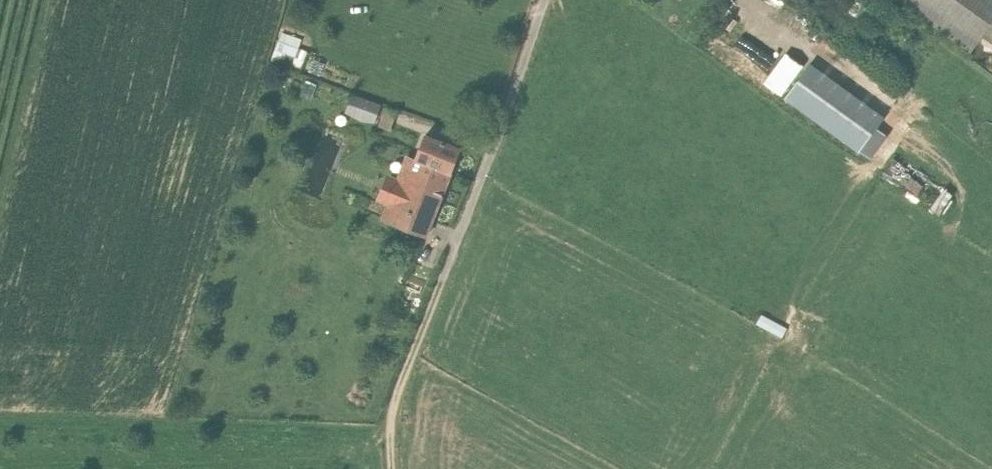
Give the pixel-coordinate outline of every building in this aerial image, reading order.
[(972,52),(991,23),(991,0),(898,0),(972,52)] [(302,65),(309,36),(283,30),(276,59),(302,65)] [(785,53),(764,83),(782,96),(804,66),(785,53)] [(804,72),(790,90),(785,97),(861,152),(869,158),(886,134),(878,128),(884,119),(809,64),(804,72)] [(356,90),(348,110),(379,121),(386,101),(356,90)] [(379,126),(390,130),(397,111),(386,107),(379,126)] [(398,205),(391,223),(426,237),(461,148),(426,135),(406,185),(392,179),(384,200),(398,205)] [(917,191),(927,178),(906,161),(896,174),(917,191)] [(420,295),(423,287),(424,283),(409,277),(407,281),(405,289),(420,295)]
